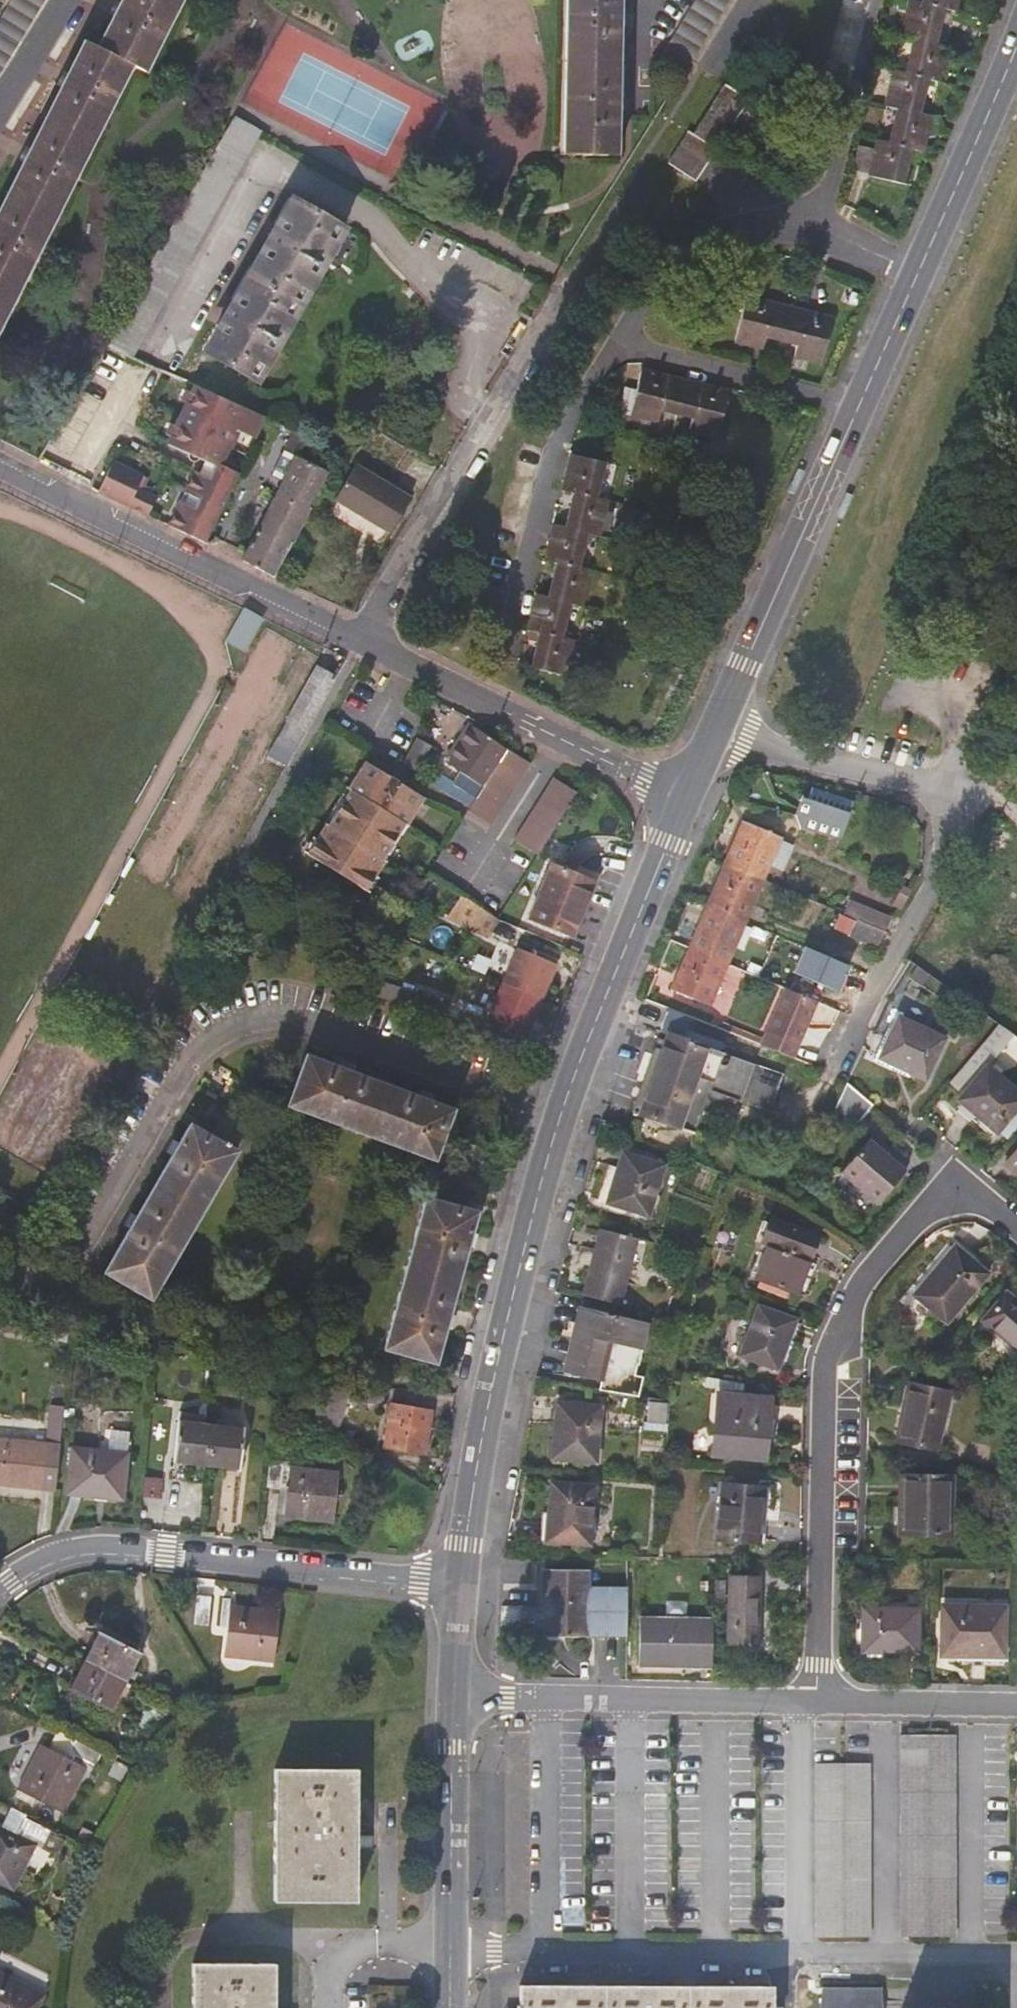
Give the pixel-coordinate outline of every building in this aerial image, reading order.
[(179,0),(117,0),(116,2),(95,46),(80,39),(75,49),(59,82),(11,181),(2,199),(0,203),(0,327),(78,167),(78,166),(129,63),(145,70),(179,0)] [(45,0),(11,0),(11,1),(0,18),(0,72),(45,0)] [(566,67),(563,152),(615,153),(616,109),(620,6),(620,0),(568,0),(566,67)] [(668,39),(693,55),(727,0),(692,0),(668,39)] [(952,47),(939,45),(948,8),(960,11),(962,0),(921,0),(921,2),(912,0),(908,0),(901,36),(913,38),(906,73),(893,70),(885,106),(898,109),(891,143),(877,140),(875,148),(869,173),(869,176),(907,185),(915,148),(930,151),(937,117),(924,114),(932,79),(945,82),(952,47)] [(753,95),(740,86),(737,91),(725,84),(694,133),(690,130),(668,164),(697,182),(707,166),(725,137),(737,145),(754,119),(742,111),(753,95)] [(135,355),(262,130),(235,116),(105,342),(135,355)] [(869,173),(875,148),(860,145),(854,171),(869,173)] [(194,344),(241,370),(326,219),(279,192),(194,344)] [(790,307),(796,283),(796,281),(781,278),(775,304),(790,307)] [(805,311),(811,287),(796,283),(790,307),(805,311)] [(833,318),(805,311),(790,307),(775,304),(746,296),(734,342),(764,350),(767,338),(781,341),(796,345),(793,357),(822,364),(833,318)] [(781,341),(767,338),(764,350),(778,353),(781,341)] [(796,345),(781,341),(778,353),(793,357),(796,345)] [(641,369),(636,390),(630,415),(659,422),(662,410),(676,414),(691,418),(688,430),(717,437),(728,391),(685,380),(641,369)] [(252,435),(261,415),(262,414),(192,382),(164,441),(215,463),(231,427),(252,435)] [(636,390),(624,387),(618,411),(630,415),(636,390)] [(676,414),(662,410),(659,422),(673,426),(676,414)] [(691,418),(676,414),(673,426),(688,430),(691,418)] [(583,570),(593,533),(604,536),(612,503),(601,500),(609,464),(571,454),(562,490),(573,493),(565,526),(554,523),(545,560),(557,563),(548,596),(537,593),(528,628),(540,631),(531,666),(570,675),(578,640),(567,637),(575,603),(587,605),(595,572),(583,570)] [(292,455),(241,560),(274,576),(291,540),(294,541),(310,508),(308,506),(325,469),(292,455)] [(98,490),(147,515),(156,496),(141,489),(147,477),(112,460),(98,490)] [(235,473),(215,463),(209,477),(191,469),(167,524),(205,542),(208,536),(207,535),(235,473)] [(391,530),(411,497),(356,463),(336,497),(391,530)] [(214,539),(208,536),(205,542),(211,546),(214,539)] [(228,642),(240,648),(250,630),(258,634),(266,620),(247,609),(228,642)] [(247,652),(258,634),(250,630),(240,648),(247,652)] [(335,677),(315,666),(285,719),(305,730),(335,677)] [(305,730),(285,719),(271,745),(291,756),(305,730)] [(450,747),(457,752),(473,726),(467,722),(450,747)] [(455,797),(459,789),(475,798),(507,748),(473,726),(457,752),(449,766),(459,772),(454,782),(431,769),(425,780),(430,783),(455,797)] [(428,747),(415,740),(400,766),(413,774),(428,747)] [(469,806),(466,811),(492,827),(531,764),(507,748),(475,798),(459,789),(455,797),(469,806)] [(406,819),(408,821),(424,793),(363,759),(347,786),(351,789),(330,826),(327,824),(311,854),(371,888),(388,858),(385,856),(406,819)] [(514,840),(539,855),(577,795),(552,779),(514,840)] [(324,821),(327,824),(330,826),(351,789),(347,786),(343,785),(324,821)] [(854,800),(813,786),(809,798),(801,795),(795,815),(800,827),(841,841),(854,800)] [(412,824),(408,821),(406,819),(385,856),(388,858),(392,860),(412,824)] [(770,865),(781,840),(782,838),(743,821),(725,862),(764,879),(770,865)] [(793,845),(781,840),(770,865),(782,870),(793,845)] [(764,879),(725,862),(707,904),(746,921),(764,879)] [(598,880),(556,863),(534,916),(577,933),(598,880)] [(901,910),(912,891),(904,886),(893,906),(901,910)] [(449,911),(482,932),(495,914),(461,893),(449,911)] [(843,913),(857,919),(885,931),(891,917),(850,899),(843,913)] [(746,921),(707,904),(689,946),(728,963),(746,921)] [(857,919),(843,913),(836,930),(850,935),(857,919)] [(488,936),(499,917),(495,914),(482,932),(488,936)] [(878,948),(885,931),(857,919),(850,935),(878,948)] [(728,963),(689,946),(670,989),(709,1006),(728,963)] [(519,947),(504,985),(544,1002),(559,964),(519,947)] [(931,976),(918,966),(910,977),(923,986),(931,976)] [(434,1002),(362,979),(354,992),(429,1017),(434,1002)] [(530,1035),(544,1002),(504,985),(490,1018),(530,1035)] [(817,1001),(781,985),(757,1045),(794,1059),(817,1001)] [(813,1022),(826,1028),(834,1011),(820,1005),(813,1022)] [(723,1045),(685,1030),(690,1018),(668,1009),(664,1022),(671,1025),(665,1042),(662,1050),(655,1047),(644,1076),(632,1111),(692,1133),(706,1096),(721,1102),(723,1097),(768,1114),(782,1077),(751,1065),(753,1060),(722,1047),(723,1045)] [(898,1017),(879,1058),(925,1079),(944,1039),(898,1017)] [(1015,1035),(1000,1023),(974,1055),(988,1067),(1015,1035)] [(665,1042),(657,1039),(655,1047),(662,1050),(665,1042)] [(454,1101),(309,1052),(292,1102),(437,1151),(454,1101)] [(988,1067),(974,1055),(950,1083),(963,1094),(959,1099),(997,1131),(1016,1107),(1016,1091),(988,1067)] [(874,1105),(846,1082),(833,1108),(855,1126),(874,1105)] [(998,1131),(1008,1139),(1016,1129),(1016,1107),(998,1131)] [(220,1121),(207,1142),(187,1131),(100,1276),(143,1303),(244,1136),(220,1121)] [(840,1173),(877,1205),(907,1170),(870,1138),(840,1173)] [(1003,1163),(1016,1175),(1016,1145),(1003,1163)] [(663,1164),(622,1152),(607,1203),(648,1215),(663,1164)] [(802,1196),(791,1189),(786,1197),(797,1205),(802,1196)] [(426,1197),(386,1347),(436,1360),(445,1328),(469,1239),(476,1211),(426,1197)] [(637,1238),(600,1229),(583,1295),(620,1305),(637,1238)] [(812,1249),(765,1231),(756,1255),(763,1258),(756,1278),(796,1292),(801,1280),(812,1249)] [(989,1273),(955,1245),(913,1295),(947,1324),(989,1273)] [(804,1296),(809,1282),(801,1280),(796,1292),(804,1296)] [(1006,1292),(981,1321),(1016,1351),(1016,1301),(1006,1292)] [(777,1369),(796,1319),(758,1305),(739,1356),(777,1369)] [(582,1332),(587,1311),(580,1309),(575,1330),(582,1332)] [(637,1364),(646,1326),(587,1311),(582,1332),(575,1330),(565,1370),(601,1379),(605,1385),(603,1393),(635,1400),(640,1380),(631,1378),(635,1364),(637,1364)] [(156,1346),(158,1333),(152,1329),(143,1345),(156,1346)] [(744,1384),(703,1376),(701,1387),(742,1395),(744,1384)] [(605,1385),(601,1379),(594,1377),(591,1391),(603,1393),(605,1385)] [(949,1392),(909,1383),(897,1441),(936,1449),(949,1392)] [(384,1392),(355,1391),(323,1389),(312,1421),(335,1434),(341,1417),(343,1408),(383,1410),(384,1392)] [(712,1453),(764,1458),(769,1400),(718,1395),(712,1453)] [(557,1403),(552,1458),(595,1462),(600,1407),(557,1403)] [(65,1406),(51,1405),(46,1445),(0,1440),(0,1483),(56,1489),(65,1406)] [(205,1424),(207,1414),(179,1411),(173,1461),(206,1464),(210,1424),(205,1424)] [(392,1411),(383,1454),(425,1462),(433,1418),(392,1411)] [(240,1468),(244,1428),(210,1424),(206,1464),(240,1468)] [(123,1494),(129,1432),(110,1429),(108,1447),(73,1443),(67,1493),(98,1496),(99,1491),(123,1494)] [(338,1473),(288,1469),(290,1448),(270,1446),(266,1487),(286,1490),(283,1515),(334,1520),(338,1473)] [(951,1535),(953,1476),(908,1475),(907,1513),(900,1513),(899,1534),(951,1535)] [(907,1513),(908,1475),(900,1475),(900,1513),(907,1513)] [(759,1543),(764,1486),(721,1482),(717,1540),(759,1543)] [(593,1485),(552,1483),(548,1541),(590,1544),(593,1485)] [(590,1604),(590,1570),(547,1570),(547,1638),(590,1638),(590,1620),(598,1620),(598,1638),(627,1638),(629,1588),(598,1588),(598,1604),(590,1604)] [(758,1647),(760,1577),(729,1575),(727,1645),(758,1647)] [(723,1602),(723,1581),(714,1581),(714,1602),(723,1602)] [(211,1597),(198,1595),(194,1623),(207,1625),(211,1597)] [(280,1611),(230,1605),(222,1604),(219,1627),(227,1628),(224,1655),(273,1662),(280,1611)] [(1004,1606),(941,1605),(941,1655),(1003,1655),(1004,1606)] [(918,1609),(863,1608),(862,1651),(917,1652),(918,1609)] [(713,1620),(640,1618),(639,1666),(684,1667),(684,1657),(696,1657),(696,1667),(712,1668),(713,1620)] [(143,1653),(99,1631),(84,1660),(128,1682),(143,1653)] [(696,1657),(684,1657),(684,1667),(696,1667),(696,1657)] [(128,1682),(84,1660),(69,1690),(113,1712),(123,1693),(128,1682)] [(135,1685),(128,1682),(123,1693),(129,1697),(135,1685)] [(126,1766),(59,1732),(50,1750),(40,1745),(18,1790),(59,1810),(81,1766),(117,1783),(126,1766)] [(955,1936),(956,1735),(902,1735),(901,1936),(955,1936)] [(817,1763),(816,1935),(870,1935),(870,1763),(817,1763)] [(357,1769),(275,1769),(273,1900),(319,1900),(356,1900),(357,1769)] [(11,1808),(1,1827),(0,1827),(0,1884),(13,1890),(36,1845),(43,1848),(53,1829),(11,1808)] [(7,1975),(12,1964),(0,1958),(0,2007),(38,2007),(45,1993),(7,1975)] [(192,2007),(273,2007),(274,1963),(193,1962),(192,2007)] [(770,1985),(723,1985),(649,1985),(555,1985),(519,1985),(519,2007),(770,2007),(770,1985)] [(821,1986),(821,2007),(881,2007),(881,1986),(821,1986)]
